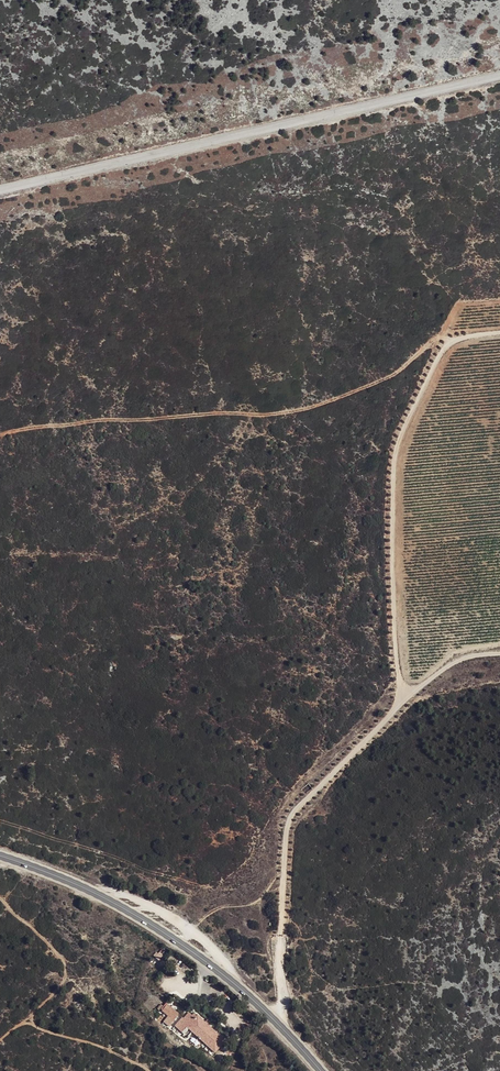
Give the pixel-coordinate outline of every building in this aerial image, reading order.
[(166,950),(163,947),(158,954),(155,957),(159,960),(163,955),(162,954),(166,950)] [(180,1014),(168,1004),(162,1011),(168,1016),(164,1021),(170,1026),(180,1014)] [(226,1041),(208,1025),(206,1022),(198,1014),(197,1016),(194,1014),(187,1020),(183,1017),(175,1025),(184,1034),(188,1029),(215,1053),(219,1048),(222,1045),(226,1041)]
